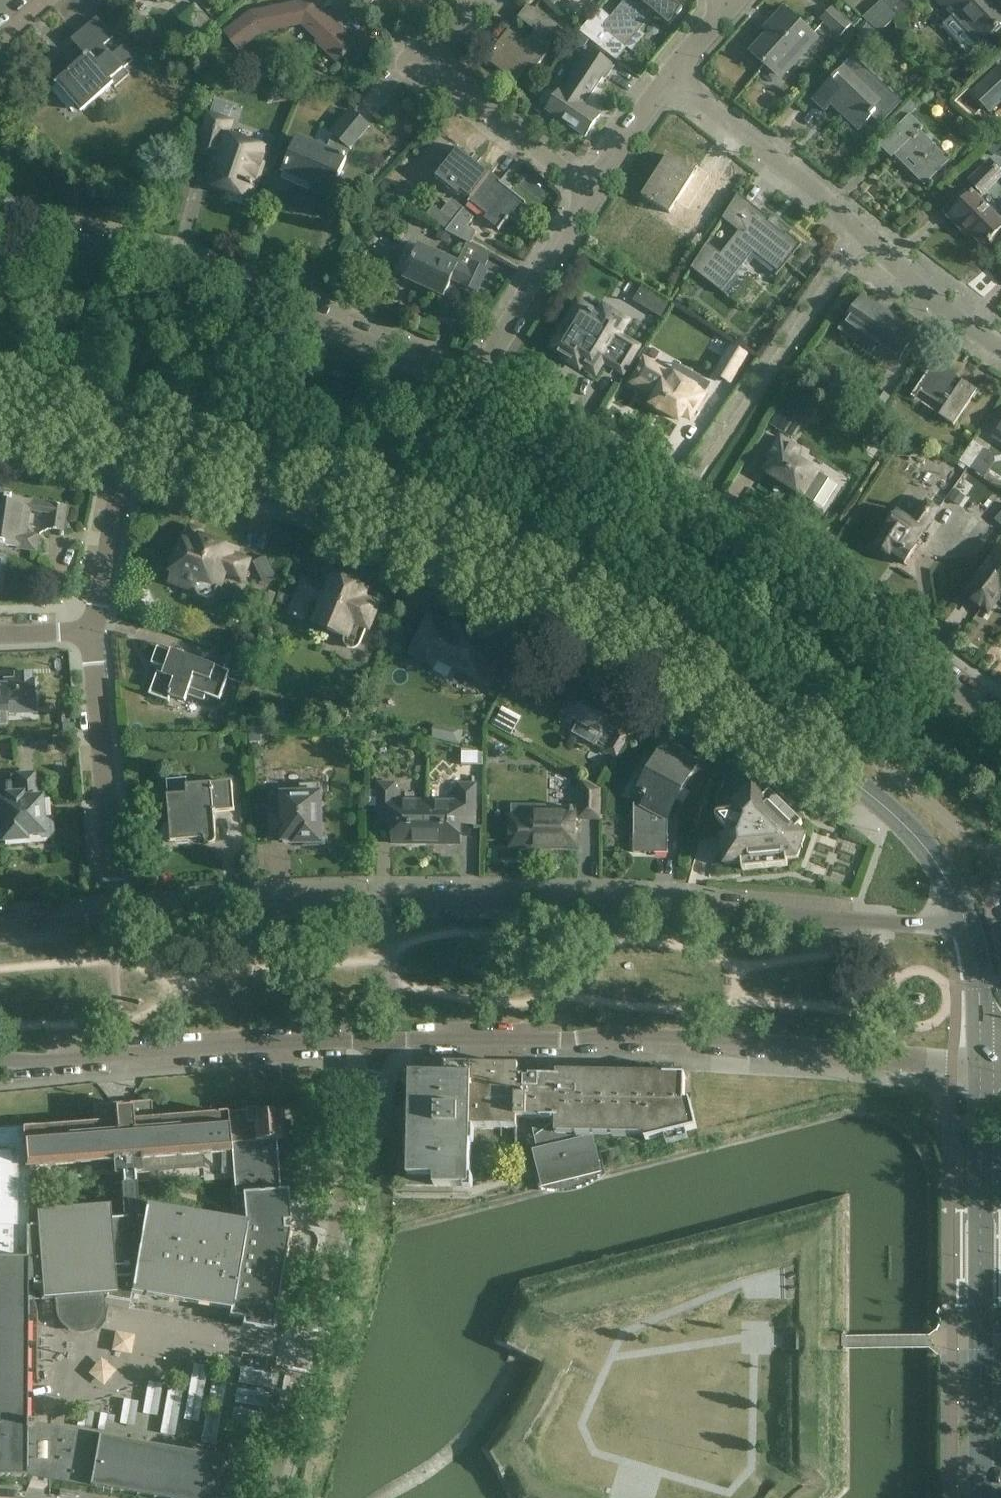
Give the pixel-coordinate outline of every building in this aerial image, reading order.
[(298,5),(258,14),(254,17),(252,15),(226,34),(239,52),(262,34),(307,25),(321,38),(318,41),(341,63),(348,55),(346,54),(356,43),(320,10),(329,1),(328,0),(302,0),(298,5)] [(358,4),(368,11),(376,0),(361,0),(358,4)] [(611,19),(600,9),(580,33),(616,61),(627,48),(632,52),(645,36),(639,32),(654,14),(669,26),(682,11),(669,0),(626,0),(611,19)] [(864,17),(879,35),(898,18),(894,14),(910,0),(887,0),(886,0),(883,0),(864,17)] [(953,18),(958,13),(984,41),(1000,25),(1000,15),(995,8),(998,5),(993,0),(936,0),(953,18)] [(179,19),(193,35),(209,20),(196,5),(179,19)] [(515,82),(516,83),(527,69),(533,73),(565,32),(550,20),(548,23),(528,7),(518,18),(535,32),(523,48),(517,43),(520,39),(509,31),(494,49),(485,60),(488,62),(489,61),(516,81),(515,82)] [(766,65),(777,76),(795,56),(799,59),(818,39),(784,8),(783,9),(784,10),(772,22),(771,22),(778,29),(773,34),(770,31),(751,53),(765,66),(766,65)] [(821,20),(841,38),(852,26),(832,8),(821,20)] [(83,111),(113,85),(116,89),(130,76),(125,70),(134,62),(122,48),(112,57),(104,47),(114,39),(97,19),(72,41),(73,42),(74,41),(87,56),(84,59),(86,61),(77,68),(76,67),(59,83),(61,82),(84,109),(83,110),(83,111)] [(547,112),(572,129),(585,137),(600,116),(584,105),(603,77),(606,79),(614,68),(589,51),(581,64),(584,66),(565,93),(561,91),(547,112)] [(827,86),(814,100),(825,112),(831,105),(833,107),(838,111),(859,131),(872,118),(880,126),(902,103),(901,102),(897,103),(852,61),(854,57),(853,56),(841,68),(843,70),(827,86)] [(1000,67),(972,94),(990,113),(1000,102),(1000,67)] [(206,135),(200,154),(218,160),(209,184),(227,190),(229,185),(247,191),(245,196),(249,198),(256,179),(266,148),(229,135),(233,122),(233,121),(237,109),(218,103),(214,115),(213,115),(206,135)] [(298,139),(291,155),(284,173),(287,174),(286,176),(298,181),(299,179),(316,186),(313,193),(330,200),(333,193),(343,195),(346,182),(339,179),(351,150),(370,127),(351,111),(331,134),(338,139),(332,153),(298,139)] [(911,115),(893,133),(879,147),(892,159),(900,151),(933,184),(934,183),(930,179),(949,160),(925,136),(928,133),(911,115)] [(453,187),(471,201),(493,173),(492,172),(490,175),(455,148),(455,149),(458,151),(434,181),(449,192),(453,187)] [(677,202),(701,217),(723,183),(696,166),(692,172),(668,156),(642,197),(649,201),(648,202),(652,205),(653,204),(669,214),(677,202)] [(984,167),(970,181),(977,189),(949,216),(960,228),(963,225),(984,246),(988,242),(990,244),(1000,233),(1000,223),(979,201),(1000,179),(1000,176),(988,163),(984,167)] [(493,173),(471,201),(490,215),(485,221),(486,222),(488,220),(500,229),(498,231),(499,232),(506,222),(508,223),(510,220),(509,219),(522,202),(525,204),(526,203),(491,176),(493,173)] [(707,244),(692,269),(726,296),(727,295),(723,292),(754,253),(779,273),(775,277),(776,278),(802,245),(787,234),(786,236),(769,223),(771,221),(738,195),(723,219),(740,232),(721,256),(707,244)] [(474,219),(465,212),(446,232),(468,242),(468,243),(471,245),(477,233),(467,228),(474,219)] [(491,255),(471,245),(468,243),(458,264),(420,246),(405,279),(404,281),(428,292),(429,290),(444,297),(452,279),(463,285),(462,286),(477,293),(488,270),(485,268),(491,255)] [(840,331),(857,342),(895,368),(918,334),(890,315),(889,317),(861,298),(860,299),(861,300),(840,331)] [(567,355),(595,372),(602,360),(623,373),(638,347),(617,335),(625,322),(604,310),(600,317),(595,314),(595,313),(592,311),(591,312),(578,304),(551,349),(566,358),(567,357),(566,356),(567,355)] [(716,375),(730,383),(746,355),(733,347),(716,375)] [(691,415),(692,415),(710,385),(691,374),(688,372),(683,381),(670,373),(669,375),(645,361),(639,371),(637,374),(632,383),(656,398),(655,400),(652,405),(679,421),(681,418),(685,411),(686,412),(687,411),(691,414),(691,415)] [(935,362),(911,397),(913,399),(919,389),(946,406),(939,416),(954,426),(966,408),(978,392),(935,362)] [(796,410),(804,398),(805,397),(793,390),(770,426),(792,440),(806,417),(796,410)] [(862,414),(873,421),(889,398),(878,391),(862,414)] [(799,450),(798,449),(781,438),(773,451),(777,454),(765,473),(769,475),(769,479),(776,483),(779,482),(814,504),(829,480),(796,459),(799,450)] [(959,462),(970,469),(984,449),(974,442),(959,462)] [(38,537),(25,535),(29,511),(51,514),(48,530),(64,532),(67,506),(11,498),(11,494),(9,492),(1,491),(0,492),(0,546),(36,551),(38,537)] [(899,513),(898,513),(886,530),(887,531),(876,547),(891,557),(892,556),(905,565),(917,549),(914,547),(939,511),(927,502),(913,523),(899,513)] [(174,570),(174,572),(170,582),(195,591),(199,598),(207,601),(215,597),(218,587),(221,588),(227,571),(232,573),(230,577),(242,582),(250,561),(232,555),(234,550),(199,538),(199,537),(189,533),(186,543),(184,542),(180,553),(175,555),(171,565),(174,570)] [(982,610),(988,614),(1000,596),(1000,547),(964,596),(982,610)] [(304,581),(296,600),(290,616),(303,621),(312,598),(321,602),(312,625),(326,631),(345,639),(345,640),(345,641),(345,642),(345,644),(345,645),(346,646),(347,647),(348,648),(350,649),(352,650),(353,650),(356,649),(357,649),(358,647),(359,646),(360,645),(366,630),(369,631),(379,606),(364,600),(367,591),(334,577),(328,591),(304,581)] [(434,667),(436,662),(453,626),(430,615),(410,656),(434,667)] [(492,645),(453,626),(436,662),(489,687),(511,641),(498,634),(492,645)] [(149,695),(168,702),(169,702),(171,697),(185,702),(188,695),(204,702),(206,696),(220,701),(228,680),(245,686),(253,664),(230,655),(224,670),(191,658),(172,651),(172,653),(158,648),(152,664),(160,667),(149,695)] [(6,714),(6,703),(33,702),(33,679),(31,679),(31,674),(14,674),(15,680),(4,680),(4,686),(0,686),(0,714),(6,714)] [(578,690),(568,708),(564,715),(579,723),(573,734),(595,747),(598,742),(608,748),(606,752),(618,758),(630,737),(607,724),(615,710),(578,690)] [(507,718),(528,727),(534,712),(514,703),(507,718)] [(643,797),(647,799),(668,810),(670,811),(676,799),(682,802),(687,792),(682,790),(700,756),(699,756),(694,765),(684,760),(686,755),(666,744),(655,764),(651,762),(637,789),(645,793),(643,797)] [(13,777),(14,784),(6,785),(7,799),(4,799),(4,802),(0,802),(0,836),(2,836),(2,841),(7,841),(7,844),(24,843),(24,835),(41,834),(41,838),(47,837),(49,834),(49,828),(45,825),(42,825),(41,816),(48,815),(47,803),(40,803),(40,799),(35,800),(33,775),(13,777)] [(602,790),(580,778),(579,819),(603,820),(602,790)] [(188,788),(187,780),(167,782),(171,825),(168,825),(166,827),(164,828),(163,829),(163,831),(162,832),(162,833),(162,834),(162,836),(162,837),(163,838),(164,840),(165,841),(166,842),(167,843),(170,843),(171,844),(206,841),(206,836),(215,835),(214,829),(216,829),(215,813),(235,812),(233,784),(188,788)] [(270,797),(271,819),(271,839),(284,838),(284,841),(295,841),(295,844),(303,844),(304,847),(321,846),(323,846),(324,846),(326,844),(327,843),(328,841),(328,840),(328,838),(327,837),(326,836),(325,834),(324,834),(323,834),(321,833),(320,785),(301,785),(301,793),(284,793),(284,796),(270,797)] [(378,785),(378,794),(378,814),(394,814),(393,844),(426,845),(426,803),(395,803),(396,785),(378,785)] [(719,804),(725,786),(724,786),(717,805),(725,814),(726,813),(726,814),(721,814),(720,815),(719,815),(718,816),(717,817),(717,818),(716,820),(717,821),(717,822),(718,823),(729,834),(730,834),(731,836),(722,837),(724,866),(742,865),(743,871),(788,867),(788,860),(798,859),(806,837),(798,830),(803,825),(770,793),(766,797),(753,785),(727,812),(719,804)] [(458,803),(426,803),(426,845),(459,845),(460,815),(475,815),(476,786),(459,786),(458,803)] [(668,810),(647,799),(644,804),(634,804),(633,853),(668,854),(668,810)] [(512,813),(512,816),(512,820),(511,846),(538,847),(539,845),(547,845),(548,847),(566,847),(573,847),(574,832),(574,814),(573,814),(573,813),(574,813),(574,810),(574,809),(571,809),(571,810),(571,813),(571,814),(549,814),(548,814),(548,810),(548,808),(512,808),(512,813)] [(563,1078),(543,1078),(474,1076),(474,1066),(445,1065),(444,1075),(420,1075),(420,1078),(410,1078),(410,1110),(415,1110),(414,1125),(410,1125),(409,1176),(406,1176),(406,1187),(470,1188),(471,1128),(517,1129),(518,1119),(541,1119),(541,1120),(544,1120),(546,1127),(534,1130),(522,1133),(531,1170),(539,1168),(542,1181),(600,1167),(593,1138),(589,1139),(588,1135),(646,1136),(646,1141),(646,1142),(697,1129),(691,1102),(689,1102),(685,1102),(686,1076),(684,1073),(672,1076),(673,1076),(579,1074),(579,1068),(578,1068),(578,1077),(563,1080),(563,1078)] [(282,1120),(278,1120),(277,1111),(256,1112),(256,1111),(246,1111),(222,1112),(221,1112),(220,1112),(220,1113),(219,1113),(219,1114),(152,1119),(151,1104),(151,1103),(150,1103),(150,1102),(149,1102),(142,1103),(130,1104),(127,1108),(118,1109),(114,1105),(94,1107),(93,1107),(93,1109),(94,1124),(29,1129),(29,1128),(29,1127),(28,1127),(27,1126),(26,1126),(0,1128),(0,1478),(25,1478),(26,1476),(150,1497),(216,1497),(223,1459),(72,1432),(32,1425),(32,1424),(26,1424),(27,1283),(32,1283),(32,1286),(40,1285),(42,1301),(59,1299),(59,1307),(60,1315),(62,1320),(65,1325),(69,1328),(74,1331),(78,1331),(82,1331),(86,1330),(90,1327),(94,1324),(96,1320),(98,1314),(98,1309),(98,1304),(98,1296),(107,1296),(106,1298),(130,1302),(132,1294),(230,1310),(228,1317),(243,1320),(241,1327),(272,1332),(289,1230),(283,1229),(283,1223),(288,1223),(290,1223),(287,1190),(285,1190),(286,1191),(280,1191),(276,1141),(283,1141),(282,1120)] [(201,1413),(216,1414),(220,1358),(204,1357),(201,1413)] [(254,1360),(248,1393),(281,1399),(283,1385),(272,1383),(276,1364),(254,1360)] [(225,1370),(225,1389),(240,1390),(241,1371),(225,1370)] [(160,1375),(158,1407),(174,1408),(176,1376),(160,1375)] [(176,1425),(191,1426),(196,1383),(181,1381),(176,1425)] [(134,1417),(149,1419),(153,1395),(138,1392),(134,1417)] [(215,1430),(229,1434),(236,1410),(221,1406),(215,1430)]
